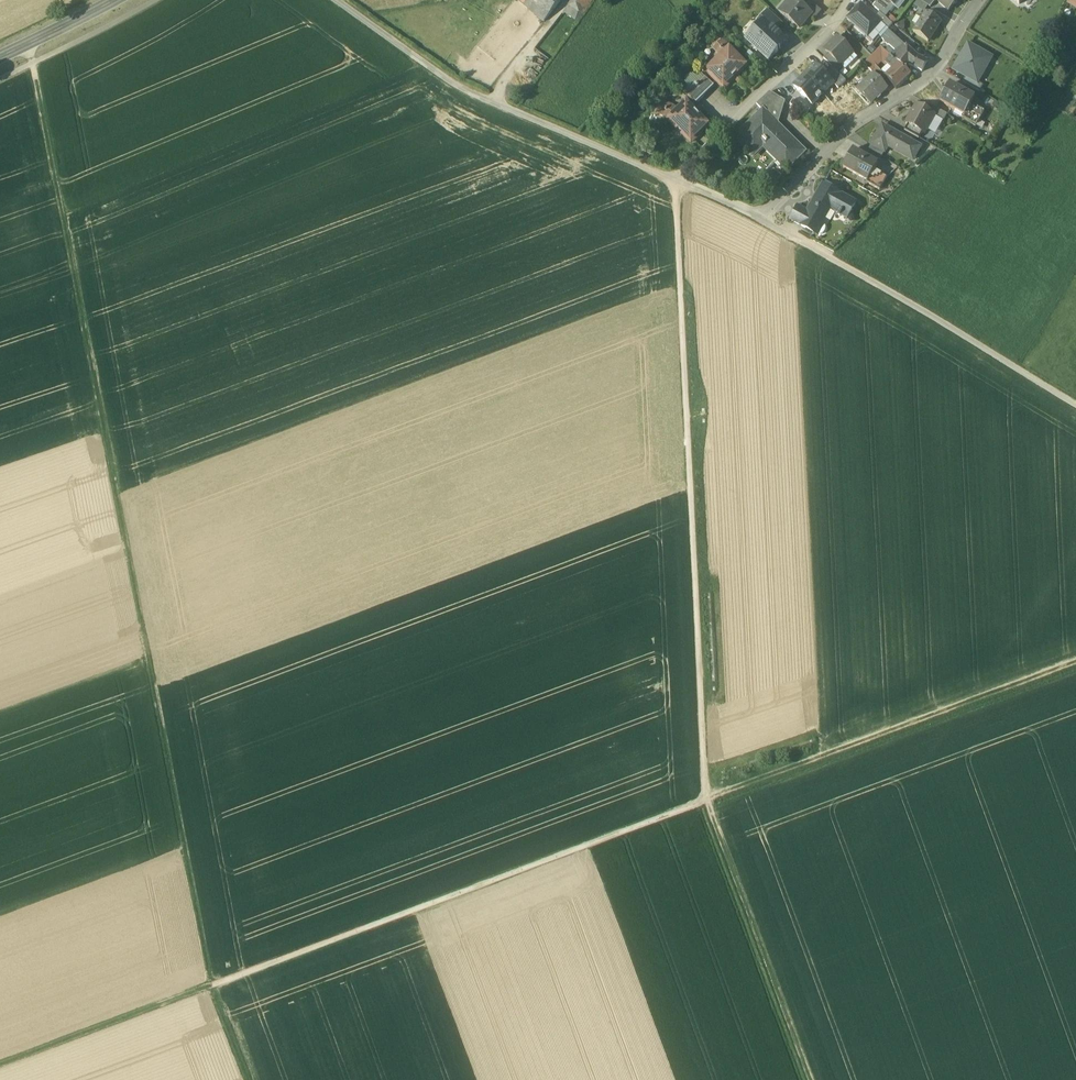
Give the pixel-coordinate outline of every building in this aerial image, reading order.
[(562,0),(518,0),(544,22),(562,0)] [(565,12),(578,22),(593,0),(574,0),(565,12)] [(886,0),(881,0),(875,8),(880,13),(885,17),(894,6),(891,4),(886,0)] [(926,14),(926,12),(930,7),(920,0),(916,0),(913,6),(926,14)] [(949,10),(958,0),(937,0),(949,10)] [(809,1),(803,8),(811,15),(815,19),(822,12),(809,1)] [(803,8),(798,3),(796,6),(792,3),(782,14),(799,29),(811,15),(803,8)] [(861,4),(848,19),(867,37),(881,22),(876,18),(861,4)] [(783,24),(768,11),(758,22),(762,25),(765,21),(776,31),(783,24)] [(940,21),(926,12),(926,14),(913,33),(928,42),(936,29),(935,28),(940,21)] [(885,17),(880,13),(876,18),(881,22),(889,29),(893,24),(885,17)] [(762,25),(752,35),(758,40),(752,46),(754,47),(754,50),(756,52),(759,52),(768,60),(775,53),(776,54),(780,49),(779,48),(786,40),(776,31),(765,21),(762,25)] [(1068,31),(1060,27),(1055,36),(1063,40),(1068,31)] [(896,51),(902,44),(889,32),(883,39),(896,51)] [(838,38),(825,51),(828,54),(840,65),(852,53),(838,38)] [(721,41),(714,49),(718,53),(721,50),(720,49),(721,47),(722,48),(725,46),(721,41)] [(918,59),(902,44),(896,51),(891,57),(895,61),(896,61),(905,70),(909,65),(922,71),(926,62),(919,59),(918,59)] [(968,45),(954,69),(966,76),(977,83),(991,58),(968,45)] [(746,65),(732,51),(732,52),(725,46),(722,48),(721,47),(720,49),(721,50),(718,53),(723,58),(716,65),(715,63),(706,71),(724,89),(734,80),(734,81),(738,77),(738,76),(741,73),(740,72),(746,65)] [(891,57),(881,48),(875,53),(883,60),(886,63),(891,57)] [(754,57),(750,52),(746,57),(750,61),(754,57)] [(883,60),(875,53),(875,54),(873,56),(881,63),(883,60)] [(840,65),(828,54),(823,59),(833,68),(837,73),(843,67),(840,65)] [(865,64),(871,71),(872,72),(876,67),(881,63),(873,56),(865,64)] [(886,77),(886,78),(896,89),(911,75),(905,70),(896,61),(895,61),(891,57),(886,63),(893,70),(886,77)] [(871,71),(865,64),(861,68),(868,74),(871,71)] [(815,66),(805,76),(823,95),(834,84),(825,76),(815,66)] [(886,77),(876,67),(872,72),(874,74),(881,82),(886,78),(886,77)] [(825,76),(834,84),(839,89),(846,82),(837,73),(833,68),(825,76)] [(685,86),(687,88),(684,92),(687,95),(695,87),(694,86),(696,85),(697,86),(705,78),(701,74),(698,77),(696,76),(693,75),(690,76),(687,77),(685,80),(685,83),(685,86)] [(874,74),(858,89),(871,103),(887,88),(881,82),(874,74)] [(805,76),(794,87),(813,105),(823,95),(805,76)] [(977,83),(966,76),(963,82),(980,92),(983,86),(977,83)] [(705,78),(697,86),(696,85),(694,86),(695,87),(687,95),(697,105),(714,87),(705,78)] [(974,98),(949,84),(940,102),(964,115),(965,116),(971,104),(974,98)] [(782,100),(770,92),(757,105),(763,111),(763,110),(767,114),(782,100)] [(790,105),(807,115),(810,110),(793,100),(790,105)] [(662,104),(659,114),(664,116),(665,112),(664,112),(665,110),(666,110),(668,106),(662,104)] [(692,110),(685,104),(677,112),(674,109),(668,106),(666,110),(665,110),(664,112),(665,112),(664,116),(668,118),(669,119),(668,120),(676,128),(677,127),(684,134),(683,135),(691,143),(709,126),(700,116),(696,112),(693,109),(692,110)] [(984,112),(971,104),(965,116),(964,115),(963,117),(977,125),(984,112)] [(929,113),(916,105),(906,124),(908,125),(922,133),(924,134),(934,116),(929,113)] [(947,114),(933,106),(929,113),(934,116),(943,121),(947,114)] [(704,112),(700,108),(696,112),(700,116),(704,112)] [(767,114),(763,110),(763,111),(735,138),(749,153),(762,140),(780,158),(777,161),(787,171),(805,152),(767,114)] [(922,133),(908,125),(904,131),(919,139),(922,133)] [(921,148),(883,126),(871,145),(872,145),(882,151),(883,150),(887,143),(915,158),(921,148)] [(710,134),(706,138),(710,142),(714,138),(710,134)] [(882,151),(872,145),(868,151),(881,158),(886,152),(883,150),(882,151)] [(877,165),(852,151),(842,168),(867,182),(874,171),(877,165)] [(887,178),(874,171),(867,182),(866,183),(879,191),(887,178)] [(822,185),(807,213),(797,207),(790,220),(817,235),(831,210),(847,219),(856,203),(822,185)]
